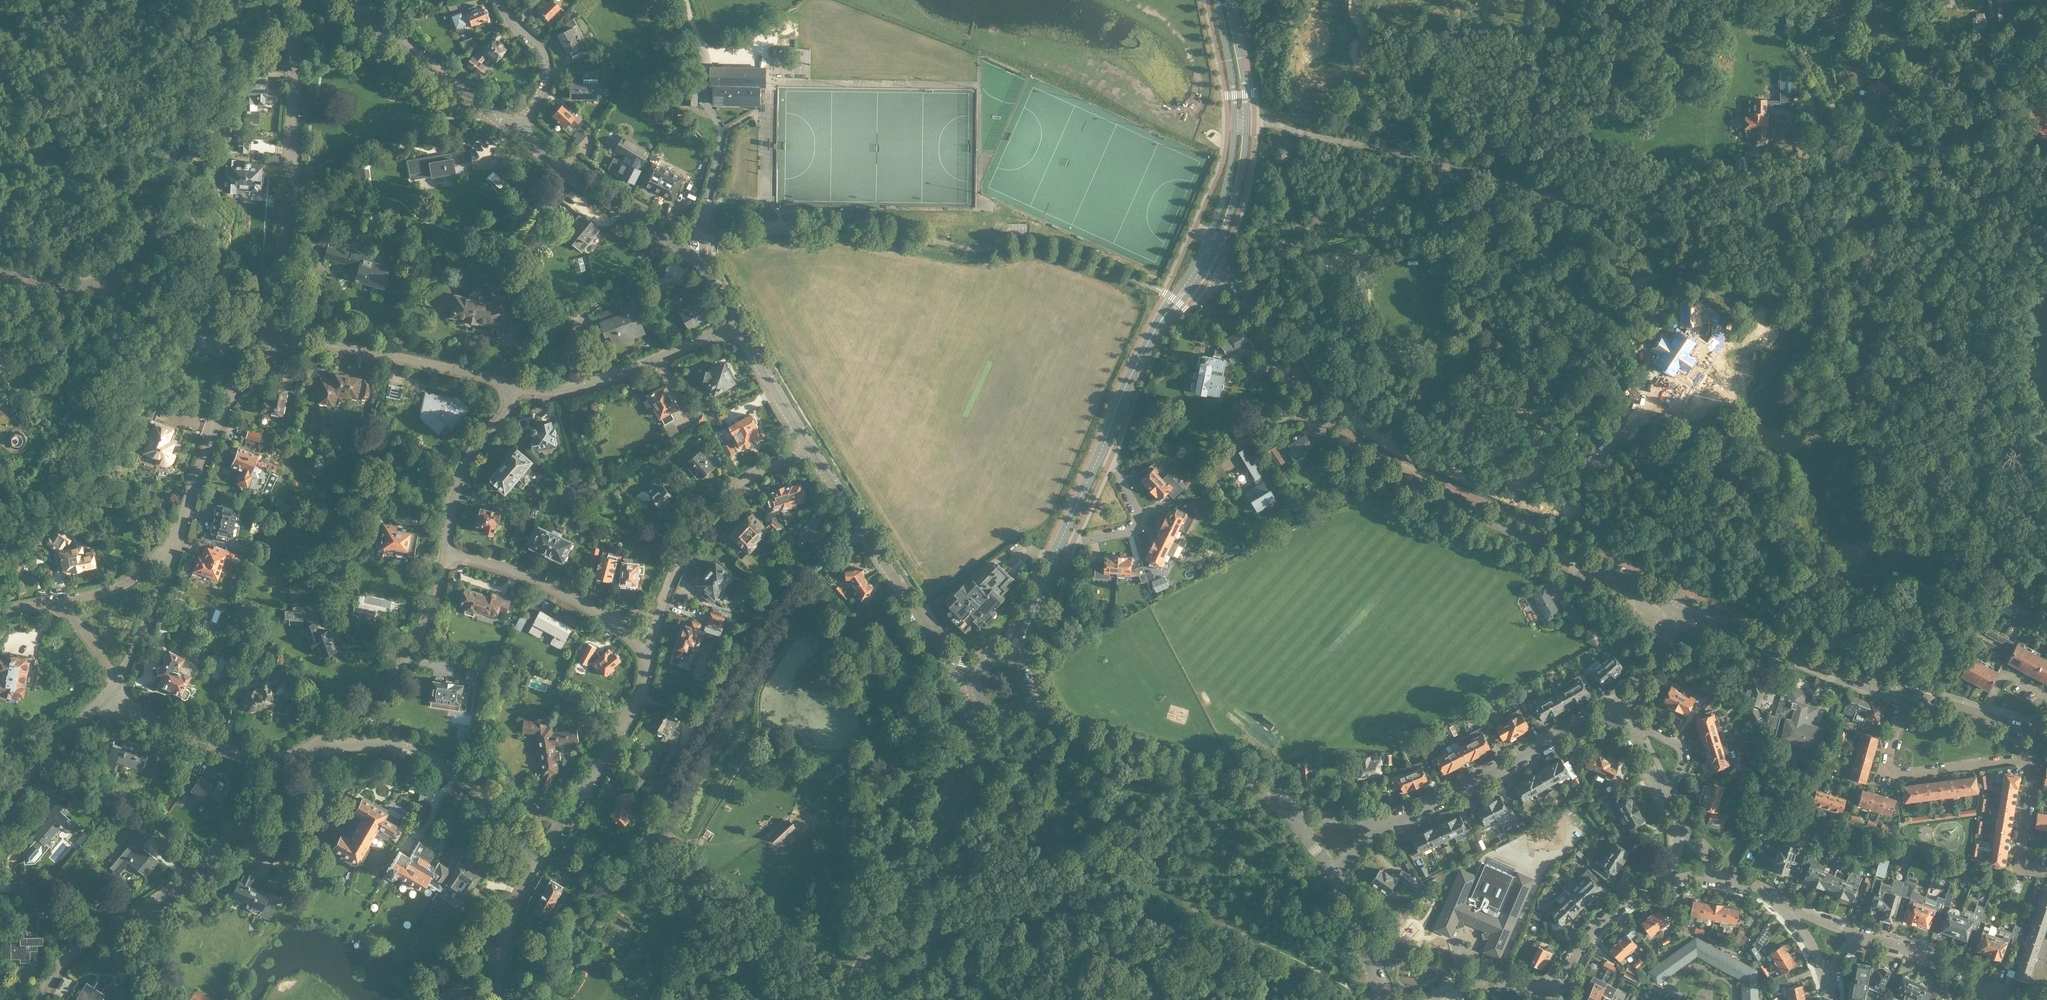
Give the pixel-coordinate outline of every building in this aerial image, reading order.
[(547,19),(560,7),(553,0),(544,0),(536,8),(547,19)] [(1974,29),(1986,28),(1986,20),(1991,19),(1992,21),(2000,20),(1998,0),(1990,0),(1991,17),(1985,18),(1985,17),(1981,17),(1981,16),(1977,16),(1977,17),(1973,18),(1973,26),(1974,26),(1974,29)] [(471,26),(475,25),(476,28),(484,24),(483,21),(487,20),(485,16),(486,12),(483,10),(481,6),(477,8),(476,5),(468,8),(469,11),(466,12),(465,11),(465,12),(465,14),(462,15),(460,11),(449,16),(451,20),(450,20),(452,26),(453,25),(457,35),(471,30),(468,23),(469,23),(471,28),(472,27),(471,26)] [(1834,32),(1839,30),(1834,18),(1829,20),(1834,32)] [(561,25),(565,31),(572,27),(576,25),(572,19),(561,25)] [(566,53),(569,51),(572,58),(585,51),(585,50),(588,49),(585,42),(579,46),(572,34),(575,33),(572,27),(565,31),(557,35),(566,53)] [(480,51),(477,55),(483,60),(487,56),(492,59),(492,58),(496,61),(499,58),(501,57),(503,54),(503,52),(507,48),(501,43),(501,44),(497,41),(501,36),(496,32),(480,51)] [(471,37),(460,41),(462,46),(473,42),(471,37)] [(468,53),(472,57),(478,50),(474,47),(468,53)] [(466,70),(462,66),(458,70),(463,74),(466,70)] [(715,85),(714,103),(760,104),(760,86),(765,86),(765,87),(766,87),(766,68),(712,67),(711,85),(715,85)] [(1764,145),(1767,145),(1767,142),(1771,142),(1772,127),(1771,127),(1771,113),(1766,113),(1766,105),(1771,105),(1772,103),(1787,104),(1787,100),(1794,100),(1794,91),(1795,91),(1795,84),(1794,84),(1794,73),(1793,73),(1793,69),(1782,69),(1781,100),(1750,99),(1749,113),(1745,113),(1745,132),(1753,132),(1753,136),(1754,137),(1757,138),(1757,145),(1759,145),(1760,146),(1763,146),(1764,145)] [(1857,78),(1854,70),(1847,74),(1851,81),(1857,78)] [(249,78),(248,99),(248,105),(243,105),(243,129),(254,129),(254,111),(257,111),(257,106),(264,106),(265,78),(249,78)] [(698,82),(682,82),(682,106),(698,106),(698,82)] [(597,99),(597,97),(597,83),(568,83),(568,100),(597,99)] [(574,128),(573,127),(583,116),(576,109),(575,110),(569,104),(567,107),(567,108),(566,109),(562,105),(552,116),(563,126),(562,128),(569,134),(574,128)] [(1878,131),(1893,138),(1898,125),(1897,125),(1898,123),(1896,122),(1898,117),(1889,113),(1886,121),(1883,120),(1878,131)] [(247,138),(227,136),(226,149),(246,151),(247,138)] [(625,136),(618,147),(627,154),(623,161),(639,168),(641,164),(642,164),(648,153),(637,146),(638,145),(625,136)] [(1287,152),(1284,149),(1280,150),(1277,153),(1278,157),(1281,159),(1285,159),(1288,155),(1287,152)] [(453,164),(471,161),(469,150),(408,160),(410,179),(431,176),(454,172),(453,164)] [(501,157),(492,169),(506,180),(515,168),(501,157)] [(223,191),(236,192),(236,188),(259,190),(259,187),(262,187),(263,177),(260,177),(261,165),(250,164),(250,163),(248,161),(225,159),(225,171),(224,171),(224,177),(221,177),(221,185),(223,185),(223,191)] [(616,173),(636,183),(642,170),(639,168),(623,161),(622,160),(616,173)] [(673,199),(683,178),(653,162),(642,184),(673,199)] [(370,168),(360,168),(359,182),(369,182),(370,168)] [(492,171),(487,178),(502,188),(507,181),(492,171)] [(561,234),(582,251),(599,230),(578,212),(561,234)] [(329,240),(324,259),(358,268),(355,280),(384,288),(390,265),(373,261),(375,253),(329,240)] [(662,285),(665,292),(675,289),(673,281),(662,285)] [(469,296),(468,299),(455,296),(451,316),(490,324),(509,318),(503,299),(489,303),(481,302),(482,298),(482,297),(482,295),(481,293),(480,292),(478,291),(476,291),(475,291),(473,291),(472,292),(471,292),(471,293),(470,294),(469,295),(469,296)] [(1600,300),(1610,312),(1619,306),(1610,293),(1600,300)] [(606,335),(611,334),(614,344),(637,335),(635,331),(644,327),(634,302),(619,307),(620,308),(599,316),(601,320),(601,321),(606,335)] [(692,302),(680,309),(690,328),(711,317),(710,315),(711,314),(712,312),(712,311),(712,310),(712,309),(712,307),(710,305),(709,304),(708,304),(706,303),(705,303),(703,304),(703,302),(695,307),(692,302)] [(1700,303),(1685,303),(1685,322),(1670,343),(1663,338),(1656,348),(1663,353),(1657,362),(1673,372),(1696,388),(1705,374),(1691,364),(1695,358),(1688,353),(1699,336),(1700,303)] [(205,350),(221,359),(230,342),(198,324),(189,341),(203,349),(203,350),(205,351),(205,350)] [(1226,359),(1229,357),(1227,353),(1248,339),(1242,329),(1240,331),(1220,342),(1221,345),(1216,348),(1214,356),(1204,354),(1200,371),(1211,373),(1211,374),(1222,376),(1223,375),(1226,359)] [(1227,353),(1229,357),(1232,362),(1255,349),(1252,343),(1249,339),(1248,339),(1227,353)] [(701,377),(701,379),(705,380),(704,381),(705,381),(704,382),(712,395),(714,394),(735,382),(728,369),(728,368),(727,365),(725,365),(725,364),(725,365),(723,364),(721,366),(720,367),(712,372),(708,370),(708,371),(704,370),(702,371),(701,377)] [(1211,373),(1200,371),(1197,370),(1195,371),(1193,377),(1195,379),(1194,381),(1193,382),(1191,388),(1193,390),(1196,391),(1196,392),(1207,394),(1207,392),(1219,395),(1221,388),(1222,382),(1223,375),(1222,376),(1211,374),(1211,373)] [(368,397),(372,381),(332,372),(330,381),(319,379),(314,402),(335,406),(337,395),(358,400),(358,395),(368,397)] [(386,396),(401,400),(404,387),(389,384),(386,396)] [(666,386),(665,387),(664,386),(658,389),(659,390),(655,392),(652,393),(652,394),(650,395),(651,397),(648,399),(652,406),(653,405),(661,419),(662,418),(666,424),(664,425),(671,438),(681,433),(673,419),(675,418),(672,413),(680,408),(675,399),(674,399),(672,396),(666,386)] [(262,411),(282,415),(287,390),(272,387),(269,400),(264,399),(262,411)] [(470,409),(459,399),(456,402),(452,399),(454,398),(431,393),(424,401),(429,403),(426,419),(438,430),(445,422),(453,429),(470,409)] [(704,412),(704,413),(707,419),(708,420),(709,420),(722,412),(716,401),(712,404),(710,401),(705,404),(707,407),(706,407),(709,412),(705,414),(704,412)] [(18,428),(18,423),(14,422),(0,410),(0,438),(1,438),(5,436),(4,433),(5,432),(6,433),(9,430),(17,428),(18,428)] [(722,412),(709,420),(715,429),(728,423),(722,412)] [(707,419),(704,413),(696,417),(698,421),(699,424),(707,419)] [(735,435),(742,449),(756,441),(761,438),(759,435),(760,434),(759,432),(759,430),(758,427),(759,427),(757,425),(758,424),(758,422),(755,415),(752,415),(752,414),(728,428),(732,436),(734,435),(735,435)] [(142,454),(155,459),(154,463),(156,465),(158,466),(160,467),(161,467),(164,467),(165,467),(167,466),(170,465),(171,464),(172,463),(174,461),(175,458),(175,456),(175,455),(171,453),(174,443),(169,441),(174,429),(154,422),(146,441),(142,454)] [(557,446),(558,446),(556,435),(557,435),(556,428),(553,429),(552,422),(545,423),(545,426),(537,428),(535,427),(532,431),(534,433),(535,437),(533,438),(536,450),(539,449),(540,452),(543,451),(545,454),(553,452),(554,449),(557,448),(557,446)] [(1239,434),(1237,431),(1234,427),(1230,429),(1233,433),(1232,433),(1235,437),(1239,434)] [(246,438),(266,443),(268,435),(248,429),(246,438)] [(17,448),(20,448),(22,446),(24,444),(26,442),(26,439),(25,436),(24,433),(22,432),(19,431),(16,430),(13,431),(11,433),(9,435),(8,438),(8,441),(9,444),(11,446),(14,447),(17,448)] [(1314,448),(1304,431),(1288,441),(1293,449),(1289,451),(1297,463),(1307,456),(1305,453),(1314,448)] [(712,441),(705,434),(701,437),(696,441),(701,447),(706,443),(708,445),(712,441)] [(1266,447),(1278,467),(1285,462),(1277,449),(1282,446),(1278,440),(1266,447)] [(737,453),(730,441),(722,445),(729,457),(737,453)] [(522,480),(528,484),(532,479),(527,475),(527,474),(525,472),(534,462),(518,449),(517,449),(513,446),(506,454),(510,457),(504,464),(520,477),(520,476),(522,478),(520,480),(522,481),(522,480)] [(237,482),(248,487),(252,476),(258,478),(261,469),(254,465),(255,463),(257,463),(259,458),(257,457),(258,455),(239,447),(230,466),(241,471),(240,473),(239,473),(236,478),(238,479),(237,482)] [(1248,467),(1258,485),(1246,492),(1252,502),(1253,502),(1258,511),(1265,506),(1267,508),(1276,503),(1275,501),(1277,499),(1270,487),(1268,487),(1263,478),(1262,478),(1259,473),(1262,471),(1248,447),(1241,451),(1249,466),(1248,467)] [(688,468),(698,478),(703,474),(705,476),(716,466),(710,461),(714,455),(708,451),(705,454),(701,450),(688,462),(691,465),(688,468)] [(535,464),(543,474),(547,470),(539,460),(535,464)] [(520,477),(504,464),(492,479),(492,480),(490,482),(490,486),(495,490),(498,490),(499,489),(506,495),(520,479),(527,485),(528,484),(522,480),(522,481),(520,480),(522,478),(520,476),(520,477)] [(1149,489),(1150,490),(1163,478),(1158,472),(1159,471),(1155,467),(1152,464),(1147,468),(1150,472),(1141,480),(1146,485),(1146,486),(1148,489),(1149,489)] [(278,475),(270,472),(261,493),(268,496),(278,475)] [(674,480),(685,491),(689,486),(679,476),(674,480)] [(1163,478),(1150,490),(1151,491),(1151,492),(1154,495),(1155,495),(1160,500),(1168,492),(1171,495),(1176,490),(1173,487),(1174,487),(1170,482),(1169,483),(1163,478)] [(662,508),(664,506),(666,508),(671,503),(669,501),(674,496),(657,479),(646,489),(651,495),(662,508)] [(574,486),(578,504),(602,491),(595,482),(574,486)] [(792,507),(794,516),(799,512),(795,501),(805,498),(804,495),(805,494),(802,485),(801,485),(801,484),(793,486),(793,485),(786,488),(792,507)] [(578,504),(574,486),(565,488),(565,489),(563,487),(555,498),(578,509),(578,504)] [(784,514),(787,524),(790,521),(788,516),(790,516),(788,509),(792,507),(786,488),(786,487),(776,490),(784,514)] [(773,517),(784,514),(776,490),(770,493),(771,496),(768,497),(761,505),(773,517)] [(1182,510),(1187,512),(1191,503),(1187,501),(1182,510)] [(524,513),(530,516),(536,505),(530,502),(524,513)] [(214,534),(212,540),(227,543),(228,537),(231,538),(238,509),(217,504),(210,533),(214,534)] [(536,505),(530,516),(536,519),(541,508),(536,505)] [(482,507),(480,515),(481,515),(477,530),(495,534),(498,521),(505,523),(507,513),(482,507)] [(1164,522),(1179,529),(1185,533),(1196,512),(1190,509),(1188,513),(1178,508),(1175,512),(1170,509),(1164,522)] [(748,528),(760,540),(764,536),(767,537),(774,530),(777,533),(782,527),(772,518),(764,527),(752,514),(744,523),(749,528),(748,528)] [(809,539),(815,544),(828,531),(820,522),(821,521),(815,515),(802,528),(796,523),(788,532),(784,528),(781,531),(785,535),(781,539),(787,545),(798,534),(806,542),(809,539)] [(532,546),(548,554),(561,524),(557,522),(552,532),(541,526),(540,527),(536,525),(527,543),(532,546)] [(1164,522),(1158,534),(1173,541),(1179,529),(1164,522)] [(408,555),(415,556),(419,533),(397,529),(398,525),(385,523),(380,550),(393,552),(394,548),(409,551),(408,555)] [(749,528),(744,523),(739,527),(731,534),(750,553),(759,544),(758,542),(760,540),(748,528),(749,528)] [(561,524),(548,554),(564,561),(574,540),(562,535),(566,527),(561,524)] [(57,529),(49,542),(58,548),(57,550),(60,552),(63,569),(67,572),(95,566),(95,564),(95,562),(95,560),(95,558),(93,556),(92,550),(83,552),(82,545),(69,547),(65,545),(68,541),(66,540),(68,536),(57,529)] [(1158,534),(1152,545),(1168,553),(1173,556),(1173,555),(1178,558),(1183,547),(1178,545),(1178,544),(1173,541),(1158,534)] [(1168,553),(1152,545),(1152,546),(1150,547),(1148,550),(1149,552),(1146,558),(1151,560),(1149,565),(1156,568),(1156,567),(1161,569),(1163,566),(1166,561),(1164,560),(1168,553)] [(235,553),(219,548),(218,551),(207,547),(203,558),(198,556),(193,570),(218,579),(226,557),(232,559),(235,553)] [(590,562),(596,563),(600,549),(594,547),(590,562)] [(604,550),(597,577),(598,579),(602,580),(603,579),(604,578),(612,580),(618,558),(619,554),(604,550)] [(1095,566),(1094,579),(1109,580),(1110,572),(1117,573),(1119,555),(1105,554),(1104,567),(1095,566)] [(743,559),(760,575),(764,571),(747,555),(743,559)] [(1117,573),(1117,575),(1118,577),(1124,577),(1125,576),(1125,575),(1126,575),(1131,575),(1136,575),(1136,568),(1132,568),(1133,556),(1119,555),(1117,573)] [(624,561),(622,583),(622,586),(629,587),(629,584),(638,584),(639,572),(644,573),(645,566),(640,565),(640,563),(624,561)] [(709,573),(725,586),(727,583),(730,585),(732,584),(734,581),(735,578),(733,577),(734,576),(717,562),(711,569),(712,569),(709,573)] [(1014,579),(1007,572),(998,563),(981,581),(982,582),(979,585),(974,580),(968,586),(965,583),(948,602),(954,608),(949,614),(969,633),(973,630),(973,631),(982,622),(984,624),(996,611),(993,608),(1004,597),(1002,594),(1010,585),(1009,585),(1014,579)] [(850,579),(855,586),(866,579),(864,576),(864,569),(846,569),(847,579),(850,579)] [(745,574),(752,580),(755,576),(748,571),(745,574)] [(705,577),(699,584),(707,590),(704,595),(714,603),(718,598),(719,599),(721,597),(724,594),(725,592),(727,588),(725,586),(709,573),(705,577)] [(1148,580),(1146,573),(1140,575),(1145,590),(1150,588),(1148,581),(1148,580)] [(1165,575),(1152,580),(1157,591),(1169,586),(1165,575)] [(866,579),(855,586),(860,593),(858,597),(866,601),(875,586),(868,582),(866,579)] [(834,590),(841,596),(846,593),(839,586),(834,590)] [(1534,595),(1548,620),(1560,613),(1545,588),(1534,595)] [(466,606),(465,609),(466,609),(465,613),(474,616),(475,612),(477,613),(478,610),(488,613),(487,615),(498,618),(499,613),(500,613),(501,610),(507,612),(511,599),(501,595),(500,598),(497,597),(497,595),(496,594),(495,593),(494,593),(492,593),(491,593),(490,594),(489,596),(467,589),(462,605),(466,606)] [(1996,600),(1993,605),(2000,608),(1999,611),(2010,616),(2013,609),(2030,617),(2035,607),(2003,591),(1998,601),(1996,600)] [(1562,601),(1576,626),(1587,619),(1573,594),(1562,601)] [(288,619),(289,625),(303,624),(302,618),(305,618),(304,606),(292,607),(292,610),(284,611),(285,619),(288,619)] [(354,606),(352,615),(375,620),(377,611),(354,606)] [(711,612),(723,616),(724,610),(712,606),(711,612)] [(551,643),(561,649),(572,627),(541,610),(530,632),(540,638),(544,629),(555,635),(551,643)] [(210,619),(217,625),(224,618),(217,612),(210,619)] [(711,612),(707,626),(718,629),(721,621),(725,623),(726,617),(723,616),(711,612)] [(516,626),(522,629),(528,619),(522,615),(516,626)] [(677,655),(696,661),(704,635),(699,633),(702,623),(693,620),(691,626),(687,624),(686,627),(685,627),(682,636),(683,636),(677,655)] [(333,641),(329,629),(318,634),(314,622),(304,626),(313,649),(318,647),(321,656),(324,655),(327,656),(332,654),(333,651),(336,650),(332,641),(333,641)] [(1602,635),(1597,627),(1587,630),(1587,640),(1597,643),(1602,635)] [(1985,633),(2011,647),(2014,642),(1988,628),(1985,633)] [(1624,639),(1634,643),(1637,636),(1627,632),(1624,639)] [(1980,644),(2005,657),(2008,652),(1983,638),(1980,644)] [(579,652),(576,658),(580,660),(579,661),(587,665),(590,660),(596,666),(603,675),(605,673),(607,676),(616,669),(614,667),(622,661),(620,659),(620,657),(618,654),(616,654),(614,652),(614,653),(610,648),(609,649),(608,649),(607,649),(602,653),(603,654),(600,656),(597,652),(594,656),(593,655),(596,650),(597,647),(589,643),(583,654),(579,652)] [(2008,662),(2020,669),(2029,650),(2018,644),(2008,662)] [(1601,662),(1615,677),(1625,667),(1620,662),(1625,657),(1617,648),(1611,653),(1601,662)] [(196,664),(184,658),(184,657),(169,650),(168,652),(166,653),(164,657),(165,660),(162,664),(158,673),(162,675),(158,683),(161,685),(162,688),(165,689),(167,688),(170,689),(170,690),(180,695),(181,698),(184,699),(188,698),(191,693),(189,689),(185,688),(191,674),(196,664)] [(2020,669),(2033,676),(2042,657),(2029,650),(2020,669)] [(278,653),(276,665),(283,666),(285,654),(278,653)] [(25,682),(29,662),(26,661),(26,658),(16,656),(10,655),(8,657),(8,658),(0,657),(0,678),(25,682)] [(1960,675),(1974,683),(1984,664),(1970,657),(1960,675)] [(2033,676),(2046,683),(2046,680),(2046,660),(2042,657),(2033,676)] [(1597,659),(1587,668),(1590,673),(1592,672),(1605,686),(1615,677),(1601,662),(1601,663),(1597,659)] [(238,675),(245,677),(249,662),(241,660),(238,675)] [(1984,664),(1974,683),(1987,690),(1997,672),(1984,664)] [(463,681),(480,683),(482,668),(465,666),(463,681)] [(291,671),(279,673),(283,686),(294,684),(291,671)] [(1582,673),(1567,682),(1577,701),(1590,694),(1584,684),(1587,682),(1582,673)] [(242,695),(243,700),(241,701),(243,707),(246,707),(247,711),(265,705),(266,708),(273,707),(272,704),(274,703),(269,686),(280,683),(278,676),(268,678),(268,677),(257,680),(260,689),(256,690),(256,688),(244,691),(245,694),(242,695)] [(0,678),(0,697),(1,697),(1,694),(19,697),(20,694),(23,695),(25,682),(0,678)] [(550,691),(558,693),(562,680),(554,678),(550,691)] [(435,680),(431,706),(460,711),(460,710),(466,711),(469,692),(464,691),(465,685),(455,684),(455,682),(444,681),(444,682),(435,680)] [(1567,682),(1556,688),(1558,692),(1566,707),(1577,701),(1567,682)] [(1663,702),(1675,708),(1683,694),(1676,690),(1677,688),(1671,685),(1663,702)] [(1742,685),(1740,694),(1741,695),(1741,694),(1750,696),(1748,703),(1750,703),(1759,705),(1759,706),(1760,706),(1762,700),(1771,702),(1771,703),(1775,690),(1770,688),(1769,692),(1766,691),(1763,690),(1763,688),(1754,685),(1753,688),(1742,685)] [(1773,716),(1767,736),(1774,738),(1775,737),(1782,738),(1782,739),(1816,748),(1818,741),(1820,742),(1822,734),(1820,733),(1821,727),(1813,725),(1818,707),(1812,706),(1813,699),(1809,698),(1810,692),(1785,686),(1784,692),(1783,692),(1782,692),(1780,698),(1783,699),(1780,712),(1781,712),(1780,718),(1773,716)] [(1700,697),(1704,702),(1713,692),(1708,688),(1700,697)] [(1547,698),(1555,714),(1566,707),(1558,692),(1547,698)] [(1683,694),(1675,708),(1687,715),(1695,698),(1690,695),(1689,697),(1683,694)] [(1857,714),(1862,699),(1849,695),(1847,700),(1845,699),(1842,707),(1845,708),(1843,713),(1854,717),(1855,713),(1857,714)] [(1702,706),(1707,710),(1715,701),(1711,697),(1702,706)] [(1555,714),(1547,698),(1539,703),(1536,698),(1528,703),(1533,712),(1534,712),(1536,716),(1539,715),(1543,721),(1555,714)] [(1854,717),(1853,719),(1863,722),(1865,717),(1878,721),(1883,707),(1862,699),(1857,714),(1855,713),(1854,717)] [(1753,706),(1746,710),(1753,722),(1762,716),(1757,709),(1753,706)] [(1519,708),(1506,716),(1508,720),(1509,719),(1517,735),(1529,728),(1528,726),(1529,725),(1519,708)] [(1706,716),(1696,719),(1700,732),(1720,726),(1717,717),(1716,718),(1714,713),(1714,714),(1713,710),(1705,712),(1706,716)] [(663,732),(666,734),(662,740),(676,744),(680,732),(675,729),(680,720),(669,713),(665,718),(664,718),(664,719),(659,729),(663,732)] [(1754,724),(1763,728),(1766,717),(1766,716),(1754,724)] [(538,790),(547,794),(555,773),(560,773),(558,763),(562,762),(561,752),(556,753),(555,745),(580,741),(578,729),(554,732),(553,725),(548,726),(546,719),(542,719),(542,718),(539,718),(539,720),(535,720),(525,719),(523,731),(537,733),(540,750),(539,750),(540,757),(541,757),(544,776),(538,790)] [(1517,735),(1509,719),(1508,720),(1508,721),(1503,724),(1502,723),(1496,727),(1503,740),(1504,739),(1506,742),(1517,735)] [(1485,725),(1468,734),(1479,755),(1492,749),(1485,737),(1490,734),(1485,725)] [(1720,726),(1700,732),(1704,745),(1720,739),(1724,738),(1721,725),(1720,726)] [(1857,743),(1875,748),(1878,737),(1863,733),(1861,739),(1858,739),(1857,743)] [(1479,755),(1471,739),(1470,739),(1468,734),(1457,740),(1468,761),(1479,755)] [(1720,739),(1704,745),(1708,757),(1727,751),(1728,752),(1729,751),(1724,738),(1720,739)] [(117,761),(141,770),(147,753),(139,750),(140,746),(124,740),(122,746),(113,743),(113,745),(105,766),(114,769),(117,761)] [(1457,740),(1445,747),(1448,752),(1456,767),(1468,761),(1457,740)] [(1856,755),(1872,760),(1875,748),(1857,743),(1855,749),(1858,750),(1856,755)] [(1585,765),(1597,772),(1598,772),(1606,757),(1594,751),(1593,754),(1591,753),(1585,765)] [(1727,751),(1708,757),(1712,770),(1724,766),(1726,771),(1733,768),(1731,763),(1729,764),(1728,760),(1730,759),(1727,751)] [(1456,767),(1448,752),(1441,755),(1436,757),(1432,759),(1435,765),(1439,763),(1444,774),(1456,767)] [(1570,757),(1577,771),(1581,769),(1578,764),(1580,763),(1575,754),(1570,757)] [(1851,766),(1868,771),(1872,760),(1856,755),(1855,762),(1853,761),(1851,766)] [(1356,762),(1358,777),(1372,775),(1372,773),(1383,772),(1381,759),(1370,760),(1370,756),(1361,758),(1362,761),(1356,762)] [(1598,772),(1597,772),(1596,774),(1604,779),(1605,776),(1611,779),(1615,783),(1611,786),(1616,792),(1625,783),(1621,778),(1619,780),(1615,775),(1614,774),(1618,766),(1617,765),(1618,763),(1606,757),(1598,772)] [(1550,765),(1558,780),(1565,777),(1566,778),(1570,776),(1572,780),(1578,776),(1572,766),(1571,766),(1568,760),(1564,763),(1561,759),(1550,765)] [(1425,760),(1408,767),(1416,787),(1429,782),(1425,772),(1429,770),(1425,760)] [(1299,763),(1301,785),(1312,785),(1310,762),(1299,763)] [(837,764),(822,774),(827,782),(842,771),(837,764)] [(1550,765),(1538,772),(1547,787),(1558,780),(1550,765)] [(1400,773),(1391,777),(1394,784),(1395,783),(1395,785),(1400,783),(1400,784),(1401,783),(1404,792),(1416,787),(1408,767),(1408,766),(1399,770),(1400,773)] [(1868,771),(1851,766),(1850,772),(1852,772),(1850,778),(1865,782),(1868,771)] [(199,811),(210,818),(221,800),(230,786),(219,780),(215,786),(211,784),(212,783),(200,775),(199,776),(190,771),(179,788),(188,794),(190,791),(202,798),(203,797),(207,799),(199,811)] [(645,779),(644,780),(640,785),(649,792),(654,796),(668,779),(658,771),(649,782),(645,779)] [(1547,787),(1538,772),(1527,779),(1535,794),(1547,787)] [(2003,785),(2018,787),(2020,775),(2005,773),(2003,785)] [(640,785),(644,780),(639,776),(634,782),(639,786),(640,785)] [(1963,778),(1965,793),(1979,791),(1979,785),(1976,786),(1975,777),(1963,778)] [(1965,793),(1963,778),(1951,780),(1953,795),(1965,793)] [(1535,794),(1527,779),(1515,786),(1524,802),(1529,799),(1528,797),(1535,794)] [(1702,793),(1721,799),(1723,791),(1725,792),(1727,786),(1726,786),(1727,782),(1721,780),(1720,784),(1708,781),(1707,785),(1704,784),(1702,793)] [(1953,795),(1951,780),(1939,781),(1941,796),(1953,795)] [(1941,796),(1939,781),(1927,783),(1929,798),(1941,796)] [(1927,783),(1915,784),(1917,799),(1929,798),(1927,783)] [(1917,799),(1915,784),(1903,786),(1905,795),(1902,795),(1903,801),(1917,799)] [(2018,787),(2003,785),(2001,796),(2016,798),(2018,787)] [(1855,804),(1869,808),(1873,793),(1862,789),(1859,798),(1857,797),(1855,804)] [(617,805),(630,809),(632,801),(636,800),(633,790),(616,795),(618,801),(619,801),(617,805)] [(1812,804),(1822,807),(1826,793),(1816,790),(1812,804)] [(1606,799),(1617,820),(1619,819),(1622,817),(1639,808),(1632,796),(1625,800),(1621,791),(1606,799)] [(1721,799),(1702,793),(1699,801),(1702,802),(1700,807),(1711,810),(1707,823),(1722,828),(1726,814),(1718,812),(1720,807),(1719,807),(1721,799)] [(1822,807),(1833,810),(1837,797),(1826,793),(1822,807)] [(1884,796),(1873,793),(1869,808),(1880,811),(1884,796)] [(1488,803),(1497,818),(1500,824),(1516,815),(1510,804),(1506,806),(1501,796),(1488,803)] [(1884,796),(1880,811),(1894,815),(1896,808),(1893,807),(1896,799),(1884,796)] [(1999,807),(2014,809),(2016,798),(2001,796),(1999,807)] [(1837,797),(1833,810),(1842,813),(1846,799),(1837,797)] [(363,816),(391,833),(399,818),(387,811),(386,812),(362,798),(360,802),(358,800),(354,807),(357,808),(354,812),(363,817),(363,816)] [(25,855),(25,862),(33,862),(46,847),(44,846),(60,827),(67,833),(75,824),(65,815),(68,811),(58,802),(49,812),(51,814),(32,835),(36,838),(33,841),(35,843),(25,855)] [(1488,803),(1476,809),(1485,826),(1480,828),(1482,833),(1488,830),(1486,826),(1490,823),(1489,821),(1497,818),(1488,803)] [(630,809),(617,805),(616,811),(615,810),(611,814),(623,827),(630,820),(627,818),(630,809)] [(2014,809),(1999,807),(1997,818),(2012,821),(2014,809)] [(1639,808),(1622,817),(1625,823),(1627,823),(1625,824),(1628,829),(1629,828),(1631,832),(1627,838),(1632,840),(1637,831),(1634,825),(1645,820),(1639,808)] [(2046,829),(2046,822),(2046,814),(2037,812),(2035,827),(2046,829)] [(1460,814),(1447,820),(1455,836),(1457,840),(1464,837),(1462,834),(1468,831),(1471,829),(1469,823),(1468,823),(1466,819),(1463,820),(1460,814)] [(341,835),(366,849),(374,835),(374,836),(376,832),(387,839),(391,833),(363,816),(363,817),(360,822),(356,820),(350,832),(353,834),(350,839),(341,834),(341,835)] [(1997,818),(1996,829),(2010,832),(2012,821),(1997,818)] [(789,820),(774,835),(780,842),(795,827),(789,820)] [(1435,826),(1443,841),(1455,836),(1447,820),(1435,826)] [(110,867),(118,874),(129,862),(144,875),(157,859),(142,846),(151,836),(139,826),(126,842),(129,844),(110,867)] [(1443,841),(1435,826),(1423,832),(1431,847),(1443,841)] [(1994,840),(2009,843),(2010,832),(1996,829),(1994,840)] [(1780,842),(1776,854),(1790,859),(1790,860),(1793,861),(1796,853),(1795,853),(1797,846),(1799,839),(1806,840),(1807,834),(1801,833),(1802,831),(1797,830),(1796,832),(1794,832),(1793,837),(1794,837),(1791,844),(1784,841),(1783,843),(1780,842)] [(1431,847),(1423,832),(1412,837),(1417,847),(1413,850),(1415,855),(1419,853),(1420,854),(1425,852),(1424,850),(1431,847)] [(1612,847),(1609,853),(1623,862),(1631,850),(1627,848),(1626,850),(1618,845),(1620,842),(1628,847),(1632,840),(1627,838),(1623,835),(1623,834),(1619,833),(1616,840),(1615,840),(1611,846),(1612,847)] [(366,849),(341,835),(339,838),(337,837),(333,843),(336,844),(333,848),(336,850),(335,851),(332,852),(330,855),(331,858),(334,861),(337,860),(339,857),(338,853),(339,852),(357,862),(360,857),(361,858),(366,849)] [(472,840),(464,855),(470,859),(479,844),(472,840)] [(1992,851),(2007,854),(2009,843),(1994,840),(1992,851)] [(419,841),(410,857),(399,876),(398,877),(420,890),(421,889),(422,890),(427,882),(436,867),(429,863),(435,852),(421,844),(422,842),(419,841)] [(436,867),(427,882),(430,884),(429,885),(430,887),(433,889),(435,888),(435,887),(440,890),(442,887),(449,875),(450,875),(459,861),(466,851),(459,847),(450,860),(452,861),(448,867),(439,862),(436,867)] [(284,859),(283,860),(288,864),(293,858),(294,856),(290,851),(287,848),(280,855),(284,859)] [(2007,854),(1992,851),(1983,850),(1981,862),(1990,863),(2005,866),(2007,854)] [(399,876),(410,857),(399,851),(394,860),(393,859),(390,865),(388,865),(385,870),(387,875),(391,878),(396,876),(397,875),(399,876)] [(1623,862),(1609,853),(1604,859),(1602,859),(1599,864),(1615,874),(1623,862)] [(1790,859),(1776,854),(1772,864),(1771,868),(1774,869),(1774,870),(1787,874),(1790,868),(1801,872),(1803,864),(1793,861),(1790,860),(1790,859)] [(1807,870),(1803,879),(1816,885),(1823,869),(1824,865),(1817,862),(1818,861),(1809,857),(1804,869),(1807,870)] [(1512,875),(1515,870),(1488,858),(1486,864),(1481,862),(1476,875),(1472,874),(1460,869),(1442,912),(1434,930),(1450,937),(1456,923),(1457,923),(1458,928),(1465,926),(1463,921),(1486,931),(1481,933),(1484,939),(1489,937),(1483,951),(1500,958),(1534,879),(1518,872),(1516,876),(1512,875)] [(1875,874),(1884,877),(1889,861),(1880,858),(1875,874)] [(449,875),(442,887),(463,901),(480,875),(459,861),(450,875),(449,875)] [(1429,875),(1424,865),(1417,869),(1422,879),(1429,875)] [(238,881),(231,898),(250,907),(249,909),(269,918),(276,900),(279,901),(284,891),(281,890),(281,888),(263,880),(259,890),(249,886),(255,872),(245,867),(239,881),(238,881)] [(1392,877),(1392,876),(1385,871),(1385,872),(1381,869),(1371,882),(1380,888),(1377,892),(1378,894),(1382,897),(1385,896),(1387,893),(1388,893),(1393,885),(1397,888),(1401,887),(1406,881),(1410,885),(1415,878),(1402,870),(1398,876),(1399,876),(1396,880),(1392,877)] [(1588,869),(1576,880),(1581,885),(1592,898),(1602,889),(1596,883),(1599,880),(1588,869)] [(1823,869),(1816,885),(1829,891),(1835,875),(1823,869)] [(1829,891),(1839,895),(1845,879),(1835,875),(1829,891)] [(1905,890),(1912,893),(1917,880),(1911,878),(1905,890)] [(2013,889),(2021,891),(2023,880),(2015,878),(2013,889)] [(534,911),(547,918),(565,886),(552,879),(534,911)] [(1845,879),(1839,895),(1852,901),(1860,883),(1854,881),(1853,882),(1845,879)] [(1890,886),(1881,918),(1893,922),(1904,882),(1893,879),(1892,882),(1891,886),(1890,886)] [(1864,881),(1860,895),(1867,897),(1871,883),(1864,881)] [(1794,893),(1797,885),(1791,883),(1788,891),(1794,893)] [(1879,917),(1881,918),(1890,886),(1881,883),(1878,893),(1875,893),(1869,911),(1880,914),(1879,917)] [(2046,895),(2046,885),(2045,884),(2043,889),(2040,888),(2036,887),(2034,891),(2046,895)] [(1571,894),(1583,907),(1592,898),(1581,885),(1571,894)] [(2039,902),(2046,905),(2046,895),(2034,891),(2033,895),(2040,897),(2039,902)] [(1944,904),(1949,906),(1953,894),(1948,892),(1944,904)] [(1571,894),(1561,903),(1573,916),(1583,907),(1571,894)] [(1939,894),(1937,901),(1943,903),(1945,897),(1939,894)] [(1550,912),(1546,916),(1553,923),(1557,919),(1563,925),(1573,916),(1561,903),(1561,904),(1556,898),(1549,904),(1553,908),(1549,912),(1550,912)] [(1697,920),(1701,921),(1705,901),(1693,899),(1690,916),(1697,917),(1697,920)] [(1903,919),(1915,924),(1923,903),(1910,899),(1903,919)] [(1713,920),(1716,904),(1705,901),(1701,921),(1705,922),(1706,919),(1713,920)] [(2046,916),(2046,905),(2039,902),(2037,907),(2029,905),(2028,909),(2046,916)] [(1923,903),(1915,924),(1921,926),(1923,925),(1928,927),(1935,908),(1923,903)] [(1728,906),(1716,904),(1713,920),(1720,922),(1720,925),(1724,926),(1728,906)] [(1962,910),(1954,934),(1966,939),(1970,927),(1976,929),(1984,907),(1976,904),(1974,912),(1963,908),(1962,910)] [(684,905),(678,916),(691,922),(696,912),(684,905)] [(1728,906),(1724,926),(1728,927),(1729,923),(1736,925),(1740,908),(1728,906)] [(1949,909),(1941,930),(1954,934),(1962,910),(1950,906),(1949,909)] [(1651,915),(1660,929),(1670,923),(1660,908),(1651,915)] [(1980,921),(1985,923),(1989,911),(1983,909),(1980,921)] [(2032,921),(2046,926),(2046,916),(2028,909),(2027,913),(2034,916),(2032,921)] [(1531,917),(1539,921),(1542,913),(1534,910),(1531,917)] [(38,931),(37,931),(37,911),(25,912),(26,929),(11,929),(11,959),(20,959),(20,963),(30,962),(30,958),(31,958),(31,957),(30,956),(30,950),(38,950),(38,944),(43,944),(43,936),(38,936),(38,931)] [(1660,929),(1651,915),(1641,921),(1650,936),(1660,929)] [(2021,927),(2044,935),(2046,926),(2032,921),(2031,926),(2023,923),(2021,927)] [(1681,924),(1684,935),(1689,934),(1686,922),(1681,924)] [(1684,935),(1681,924),(1675,925),(1678,937),(1684,935)] [(1988,955),(1997,930),(1997,928),(1990,925),(1989,928),(1984,926),(1976,949),(1981,951),(1982,953),(1988,955)] [(1997,930),(1988,955),(2000,960),(2007,939),(2008,939),(2011,938),(2011,937),(2016,939),(2020,927),(2015,925),(2012,932),(1998,927),(1997,928),(1997,930)] [(2026,939),(2041,944),(2044,935),(2021,927),(2020,932),(2028,934),(2026,939)] [(1756,941),(1762,945),(1771,934),(1766,928),(1756,941)] [(1733,940),(1742,946),(1748,937),(1739,932),(1733,940)] [(1617,941),(1629,954),(1638,946),(1626,933),(1617,941)] [(1658,982),(1697,953),(1743,978),(1744,999),(1757,999),(1755,971),(1696,938),(1650,971),(1658,982)] [(2017,942),(2016,946),(2038,953),(2041,944),(2026,939),(2024,944),(2021,943),(2017,942)] [(1546,948),(1545,949),(1539,946),(1540,944),(1539,942),(1537,940),(1534,941),(1533,944),(1534,947),(1531,947),(1530,950),(1530,953),(1533,954),(1529,961),(1538,966),(1539,966),(1541,967),(1544,962),(1546,964),(1552,952),(1552,951),(1552,950),(1551,949),(1550,948),(1549,948),(1548,947),(1547,948),(1546,948)] [(1629,954),(1617,941),(1609,949),(1623,964),(1627,961),(1624,958),(1629,954)] [(1769,961),(1772,965),(1789,954),(1783,944),(1768,953),(1772,959),(1769,961)] [(1748,951),(1755,961),(1762,957),(1755,946),(1748,951)] [(2038,953),(2016,946),(2014,950),(2022,953),(2020,958),(2035,963),(2038,953)] [(1789,954),(1772,965),(1774,968),(1777,967),(1781,973),(1795,964),(1789,954)] [(2009,964),(2032,972),(2035,963),(2020,958),(2018,963),(2011,960),(2009,964)] [(1604,961),(1601,967),(1612,972),(1615,967),(1604,961)] [(1878,965),(1878,964),(1872,963),(1872,965),(1855,962),(1848,998),(1852,998),(1852,999),(1865,999),(1866,996),(1867,988),(1869,982),(1871,976),(1877,967),(1878,965)] [(2032,972),(2009,964),(2008,969),(2015,971),(2013,977),(2028,981),(2032,972)] [(1867,988),(1866,996),(1870,998),(1873,991),(1883,996),(1887,987),(1883,985),(1890,970),(1889,970),(1888,968),(1885,966),(1883,967),(1882,966),(1882,967),(1878,965),(1877,967),(1871,976),(1869,982),(1867,988)] [(1625,971),(1634,976),(1637,972),(1627,967),(1625,971)] [(1638,978),(1634,976),(1625,971),(1622,977),(1635,983),(1638,978)] [(1785,973),(1769,980),(1772,985),(1777,983),(1788,978),(1785,973)] [(1890,999),(1893,999),(1906,999),(1914,981),(1909,979),(1909,977),(1905,975),(1903,976),(1901,975),(1890,999)] [(1607,983),(1593,977),(1586,992),(1589,994),(1586,999),(1599,999),(1607,983)] [(1788,978),(1777,983),(1780,989),(1790,984),(1788,978)] [(1931,993),(1925,990),(1926,986),(1925,986),(1924,984),(1921,982),(1919,983),(1914,981),(1906,999),(1928,999),(1931,993)] [(121,992),(107,983),(101,991),(87,982),(75,999),(116,999),(121,992)] [(452,983),(453,990),(469,988),(468,982),(452,983)] [(1599,999),(1611,999),(1615,993),(1617,988),(1607,983),(1599,999)] [(1785,999),(1786,999),(1805,996),(1802,985),(1785,988),(1787,995),(1784,996),(1785,999)] [(456,999),(456,998),(449,987),(433,999),(434,999),(456,999)] [(1611,999),(1623,999),(1627,993),(1617,988),(1615,993),(1611,999)]
